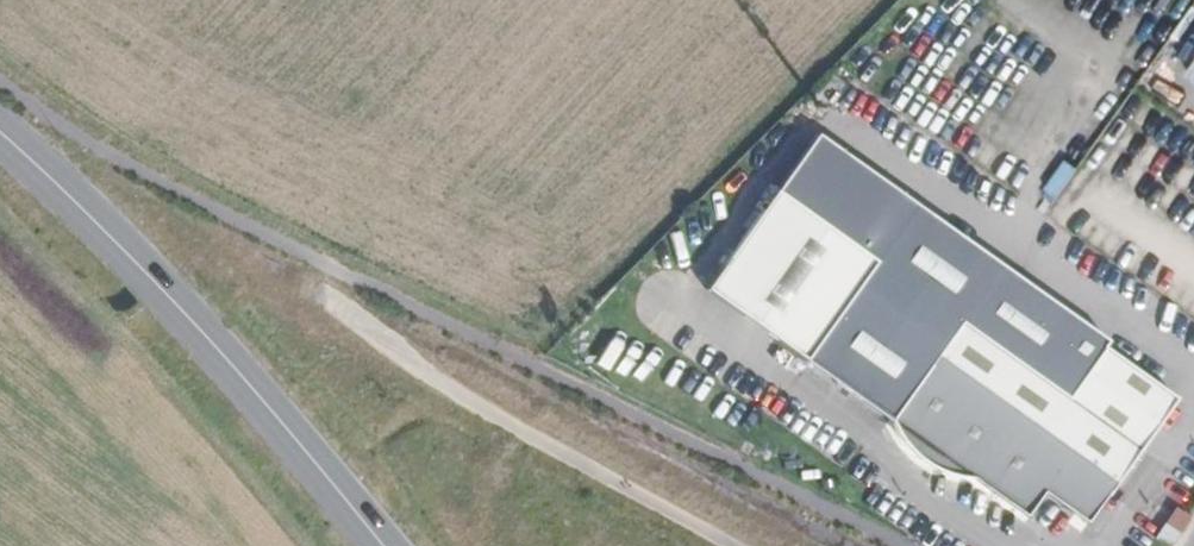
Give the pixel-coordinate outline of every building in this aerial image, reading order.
[(960,321),(1067,397),(1107,340),(817,133),(776,190),(876,262),(805,361),(889,420),(960,321)] [(805,361),(876,262),(776,190),(705,289),(805,361)] [(1086,524),(1176,399),(1103,347),(1067,397),(960,321),(889,420),(891,421),(894,431),(899,438),(905,446),(913,454),(921,460),(927,465),(939,471),(950,475),(961,478),(972,480),(1025,518),(1044,494),(1086,524)] [(1189,518),(1176,510),(1155,539),(1167,545),(1170,545),(1189,518)]
